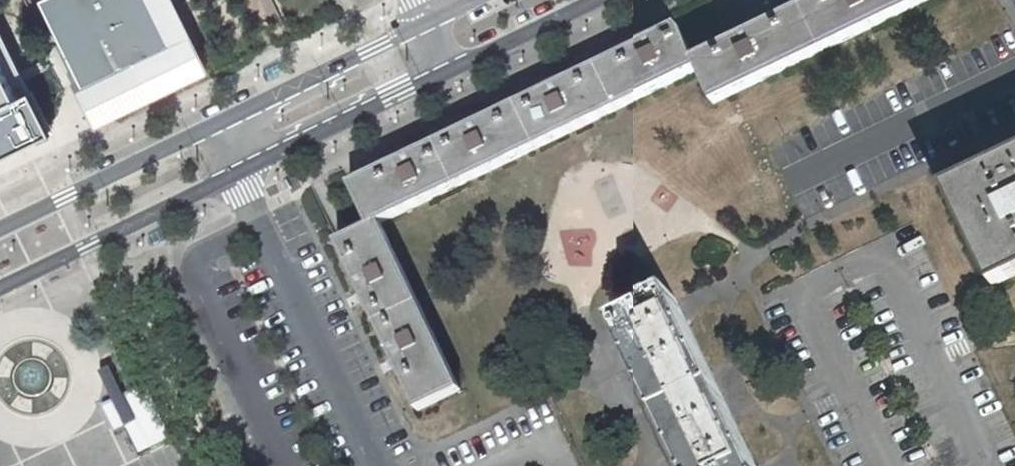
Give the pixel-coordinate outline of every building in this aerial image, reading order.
[(88,87),(81,91),(100,130),(214,74),(196,39),(167,53),(161,41),(141,0),(50,0),(45,2),(88,87)] [(161,41),(167,53),(196,39),(177,0),(141,0),(161,41)] [(248,5),(257,24),(279,14),(273,0),(258,0),(248,5)] [(420,396),(464,375),(387,211),(700,61),(716,96),(917,0),(804,0),(699,51),(685,18),(357,176),(376,215),(341,232),(420,396)] [(49,136),(0,30),(0,158),(49,136)] [(953,188),(998,283),(1014,275),(1014,158),(953,188)] [(626,333),(691,465),(757,465),(681,305),(626,333)] [(170,443),(170,433),(148,383),(124,394),(106,353),(104,412),(108,421),(69,438),(31,436),(38,453),(21,461),(21,465),(117,465),(170,443)]
